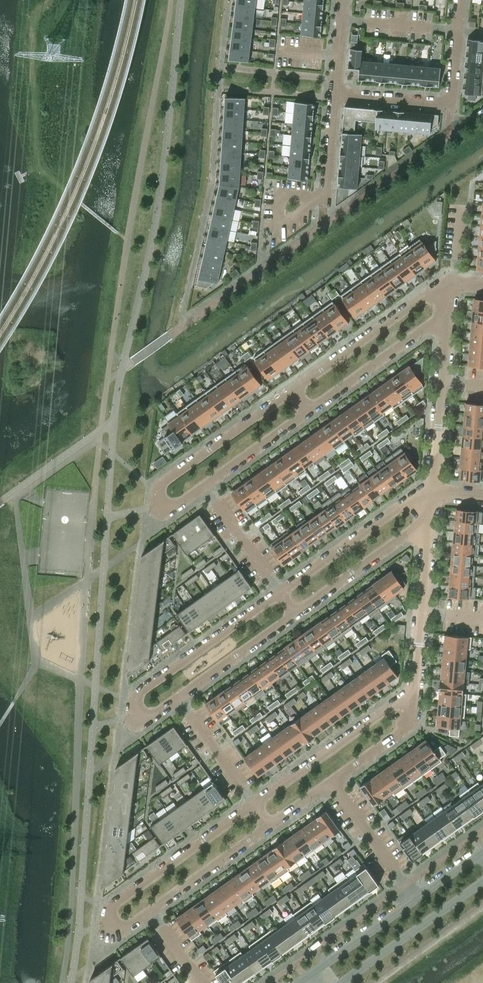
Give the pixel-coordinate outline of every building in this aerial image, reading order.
[(323,15),(324,4),(303,2),(302,13),(323,15)] [(254,19),(256,8),(235,5),(234,16),(254,19)] [(322,26),(323,15),(302,13),(301,24),(322,26)] [(253,29),(254,19),(234,16),(233,27),(253,29)] [(321,37),(322,26),(301,24),(300,35),(321,37)] [(251,40),(253,29),(233,27),(231,38),(251,40)] [(351,34),(350,48),(357,49),(358,35),(351,34)] [(250,51),(251,40),(231,38),(230,48),(250,51)] [(467,39),(466,50),(482,51),(482,40),(467,39)] [(249,62),(250,51),(230,48),(229,60),(249,62)] [(361,60),(362,50),(357,49),(350,48),(348,68),(359,69),(360,69),(361,60)] [(466,50),(465,60),(482,62),(482,51),(466,50)] [(372,61),(361,60),(360,69),(359,69),(358,80),(370,81),(372,61)] [(465,60),(464,71),(482,73),(482,62),(465,60)] [(382,82),(383,62),(372,61),(370,81),(382,82)] [(393,83),(395,63),(383,62),(382,82),(393,83)] [(404,84),(406,64),(395,63),(393,83),(404,84)] [(416,85),(417,65),(406,64),(404,84),(416,85)] [(427,86),(429,66),(417,65),(416,85),(427,86)] [(439,87),(441,67),(440,67),(429,66),(427,86),(439,87)] [(482,73),(464,71),(463,82),(482,84),(482,73)] [(481,95),(482,84),(463,82),(462,93),(468,94),(476,95),(481,95)] [(245,109),(245,98),(225,97),(224,108),(245,109)] [(287,101),(286,112),(294,112),(314,114),(315,103),(299,102),(297,102),(287,101)] [(355,130),(356,120),(357,107),(344,106),(342,129),(343,129),(355,130)] [(376,121),(377,109),(357,107),(356,120),(376,121)] [(244,120),(245,109),(224,108),(224,119),(244,120)] [(387,130),(389,110),(377,109),(376,121),(375,129),(376,129),(387,130)] [(397,131),(399,111),(389,110),(387,130),(397,131)] [(407,132),(409,112),(399,111),(397,131),(407,132)] [(294,112),(293,123),(313,125),(314,114),(294,112)] [(418,133),(420,113),(409,112),(407,132),(418,133)] [(438,125),(439,115),(420,113),(418,133),(430,134),(430,130),(438,125)] [(243,131),(244,120),(224,119),(223,129),(243,131)] [(293,123),(292,134),(312,136),(313,125),(293,123)] [(242,141),(243,131),(223,129),(222,140),(242,141)] [(361,145),(362,134),(343,132),(343,131),(342,131),(341,143),(361,145)] [(292,134),(291,145),(311,147),(312,136),(292,134)] [(242,152),(242,141),(222,140),(222,151),(242,152)] [(360,156),(361,145),(341,143),(340,154),(360,156)] [(291,145),(290,156),(310,158),(311,147),(291,145)] [(241,163),(242,152),(222,151),(221,162),(241,163)] [(359,167),(360,156),(340,154),(339,165),(359,167)] [(290,156),(289,167),(309,169),(310,158),(290,156)] [(240,174),(241,163),(221,162),(220,172),(240,174)] [(358,177),(359,167),(339,165),(338,176),(358,177)] [(288,177),(288,178),(308,180),(309,169),(289,167),(288,177)] [(239,186),(240,174),(220,172),(220,183),(239,186)] [(357,189),(358,177),(338,176),(337,187),(349,188),(349,195),(357,189)] [(237,198),(239,186),(220,183),(217,194),(237,198)] [(234,209),(237,198),(217,194),(215,204),(234,209)] [(232,219),(234,209),(215,204),(212,215),(232,219)] [(230,230),(232,219),(212,215),(210,225),(230,230)] [(407,219),(402,223),(405,228),(411,224),(407,219)] [(227,240),(230,230),(210,225),(208,236),(227,240)] [(225,251),(227,240),(208,236),(205,247),(225,251)] [(435,258),(436,241),(436,240),(435,242),(427,249),(420,239),(409,246),(426,269),(426,268),(424,266),(429,263),(430,264),(434,261),(435,262),(436,261),(434,259),(435,258)] [(426,269),(409,246),(400,253),(416,276),(416,275),(414,273),(419,270),(420,271),(425,268),(425,269),(426,269)] [(218,283),(225,251),(205,247),(197,286),(207,288),(214,282),(218,283)] [(416,276),(400,253),(390,260),(406,283),(406,282),(405,280),(409,277),(410,278),(415,275),(415,276),(416,276)] [(406,283),(390,260),(380,267),(396,290),(397,289),(395,287),(399,284),(401,285),(405,282),(406,283)] [(396,290),(380,267),(370,274),(387,296),(385,294),(390,291),(391,292),(395,289),(396,290)] [(240,274),(236,269),(230,273),(233,278),(240,274)] [(387,296),(370,274),(373,278),(364,285),(361,281),(377,303),(375,301),(380,297),(381,299),(385,296),(386,297),(387,296)] [(377,303),(361,281),(351,288),(367,310),(366,308),(370,304),(371,306),(376,303),(376,304),(377,303)] [(367,310),(351,288),(341,295),(355,315),(357,318),(357,317),(356,315),(360,311),(361,313),(366,310),(367,311),(367,310)] [(475,299),(474,311),(482,311),(482,300),(475,299)] [(348,324),(332,301),(322,308),(338,331),(339,331),(337,328),(342,325),(343,326),(347,323),(348,324)] [(338,331),(322,308),(312,315),(329,338),(327,335),(332,332),(333,333),(337,330),(338,331)] [(474,311),(473,321),(482,322),(482,311),(474,311)] [(329,338),(312,315),(303,322),(319,345),(317,342),(322,339),(323,340),(328,337),(328,338),(329,338)] [(473,321),(472,332),(482,333),(482,322),(473,321)] [(319,345),(303,322),(293,329),(309,352),(308,349),(312,346),(313,347),(318,344),(319,345)] [(309,352),(293,329),(283,336),(299,359),(300,359),(298,356),(303,353),(304,354),(308,351),(309,352)] [(472,332),(471,343),(482,344),(482,333),(472,332)] [(299,359),(283,336),(273,343),(290,366),(288,363),(293,360),(294,361),(298,358),(299,359)] [(290,366),(273,343),(264,350),(280,373),(280,372),(278,370),(283,367),(284,368),(289,365),(289,366),(290,366)] [(471,343),(470,353),(482,355),(482,344),(471,343)] [(280,373),(264,350),(253,358),(269,380),(270,380),(268,377),(273,374),(274,375),(279,372),(279,373),(280,373)] [(470,353),(469,365),(482,366),(482,355),(470,353)] [(424,387),(415,375),(421,370),(421,372),(422,372),(423,357),(409,367),(408,364),(407,365),(408,366),(403,369),(404,370),(400,374),(398,371),(414,394),(424,387)] [(261,386),(245,363),(235,371),(251,393),(252,393),(250,391),(254,387),(255,389),(260,385),(261,386)] [(251,393),(235,371),(225,378),(241,400),(242,400),(240,397),(245,394),(246,396),(250,392),(251,393)] [(414,394),(398,371),(397,372),(398,373),(393,376),(394,377),(390,380),(388,378),(404,401),(414,394)] [(241,400),(225,378),(216,385),(232,407),(230,404),(235,401),(236,403),(240,399),(241,400)] [(404,401),(388,378),(388,379),(384,383),(385,384),(380,387),(378,385),(394,408),(404,401)] [(232,407),(216,385),(206,392),(222,414),(220,411),(225,408),(226,410),(231,406),(231,407),(232,407)] [(394,408),(378,385),(378,386),(374,390),(375,391),(370,394),(369,392),(368,392),(384,415),(385,415),(383,413),(392,406),(394,408)] [(222,414),(206,392),(196,399),(212,421),(211,418),(215,415),(216,417),(221,413),(222,414)] [(384,415),(368,392),(369,393),(364,397),(365,398),(361,401),(359,399),(375,422),(384,415)] [(212,421),(196,399),(186,406),(202,428),(203,428),(201,425),(206,422),(207,424),(211,420),(212,421)] [(375,422),(359,399),(358,399),(359,400),(354,404),(355,405),(351,408),(349,406),(365,429),(375,422)] [(464,414),(482,416),(482,404),(465,403),(464,414)] [(202,428),(186,406),(176,412),(193,435),(191,432),(196,429),(197,431),(201,427),(202,428)] [(365,429),(349,406),(348,406),(349,407),(345,411),(346,412),(341,415),(339,413),(355,436),(365,429)] [(193,435),(176,412),(176,413),(177,415),(168,422),(183,442),(181,439),(186,436),(187,438),(192,434),(192,435),(193,435)] [(355,436),(339,413),(339,414),(335,418),(336,419),(331,422),(330,420),(329,420),(345,443),(346,443),(344,441),(353,434),(355,436)] [(463,425),(482,427),(482,416),(464,414),(463,425)] [(423,427),(424,418),(416,417),(415,426),(423,427)] [(345,443),(329,420),(330,421),(325,425),(326,426),(321,429),(320,427),(319,427),(335,450),(345,443)] [(183,442),(168,422),(170,425),(161,431),(165,436),(164,437),(165,438),(159,442),(163,448),(162,449),(165,453),(164,454),(173,448),(173,449),(183,442)] [(462,436),(482,437),(482,427),(463,425),(462,436)] [(335,450),(319,427),(320,428),(315,432),(316,433),(312,436),(310,434),(324,455),(334,448),(335,450)] [(324,455),(310,434),(309,434),(310,435),(305,439),(306,440),(302,443),(300,441),(313,459),(322,452),(324,455)] [(461,446),(482,448),(482,437),(462,436),(461,446)] [(313,459),(300,441),(300,442),(296,446),(297,447),(292,450),(290,448),(306,471),(307,471),(303,466),(313,459)] [(461,457),(482,459),(482,448),(461,446),(461,457)] [(306,471),(290,448),(290,449),(286,453),(287,454),(282,457),(281,455),(280,455),(296,478),(306,471)] [(413,464),(411,461),(414,458),(409,451),(405,453),(401,448),(392,455),(407,476),(417,469),(416,469),(413,464)] [(296,478),(280,455),(281,456),(276,460),(277,461),(273,464),(271,462),(287,485),(296,478)] [(407,476),(392,455),(383,461),(399,482),(407,476)] [(163,457),(154,464),(158,468),(166,462),(163,457)] [(459,468),(482,470),(482,459),(461,457),(460,467),(459,468)] [(399,482),(383,461),(374,467),(390,488),(398,482),(398,483),(399,482)] [(287,485),(271,462),(270,462),(271,463),(266,467),(267,468),(263,471),(261,469),(277,492),(287,485)] [(333,467),(328,470),(323,474),(325,477),(335,470),(333,467)] [(390,488),(374,467),(374,468),(377,472),(369,478),(366,473),(366,474),(381,494),(390,488)] [(459,479),(482,481),(482,470),(459,468),(459,469),(460,469),(460,473),(459,479)] [(277,492),(261,469),(260,469),(261,470),(257,474),(258,475),(253,478),(251,476),(267,499),(277,492)] [(381,494),(366,474),(357,480),(372,501),(373,501),(372,500),(381,494)] [(267,499),(251,476),(251,477),(247,480),(248,482),(243,485),(242,483),(241,483),(257,506),(267,499)] [(372,501),(357,480),(356,480),(360,485),(352,490),(350,488),(364,507),(372,501)] [(257,506),(241,483),(242,484),(237,487),(238,489),(233,492),(232,490),(231,490),(247,513),(257,506)] [(364,507),(350,488),(349,488),(341,494),(340,492),(339,492),(355,514),(364,507)] [(355,514),(339,492),(331,499),(346,520),(355,514)] [(346,520),(331,499),(322,505),(337,526),(346,520)] [(337,526),(322,505),(321,505),(324,509),(316,515),(328,532),(336,526),(337,527),(337,526)] [(456,516),(455,521),(465,521),(481,523),(482,511),(477,511),(456,509),(456,516)] [(214,535),(200,514),(191,521),(205,541),(214,535)] [(328,532),(316,515),(307,521),(306,519),(319,538),(328,532)] [(319,538),(306,519),(297,526),(310,545),(319,538)] [(205,541),(191,521),(182,527),(196,548),(205,541)] [(455,521),(454,531),(478,533),(478,523),(481,523),(465,521),(455,521)] [(310,545),(297,526),(296,526),(298,528),(290,534),(288,532),(302,552),(302,551),(310,545)] [(196,548),(182,527),(173,534),(187,554),(196,548)] [(454,531),(454,542),(479,544),(480,534),(478,533),(454,531)] [(302,552),(288,532),(279,538),(293,558),(302,552)] [(140,570),(154,560),(163,554),(176,545),(170,536),(142,556),(142,555),(142,557),(147,564),(140,569),(140,570)] [(293,558),(279,538),(270,545),(284,564),(293,558)] [(454,542),(453,553),(473,555),(478,555),(479,544),(454,542)] [(453,553),(452,564),(475,566),(475,565),(472,565),(473,555),(453,553)] [(161,567),(163,554),(154,560),(140,570),(142,572),(146,577),(139,582),(139,583),(161,567)] [(452,564),(451,574),(474,576),(475,566),(452,564)] [(137,596),(160,580),(161,567),(139,583),(140,585),(144,591),(137,596)] [(252,587),(239,569),(230,576),(242,594),(252,587)] [(406,584),(397,571),(394,574),(391,570),(382,577),(396,596),(395,594),(404,588),(403,587),(406,584)] [(451,574),(450,585),(475,587),(473,586),(474,576),(451,574)] [(242,594),(230,576),(221,582),(234,600),(242,594)] [(396,596),(382,577),(373,583),(387,603),(396,596)] [(135,609),(158,593),(160,580),(137,596),(143,604),(135,609)] [(234,600),(221,582),(212,588),(225,606),(234,600)] [(387,603),(373,583),(373,584),(365,590),(380,611),(379,609),(387,603)] [(450,585),(449,596),(469,598),(474,599),(475,587),(450,585)] [(225,606),(212,588),(203,595),(216,612),(225,606)] [(380,611),(365,590),(356,596),(371,617),(380,611)] [(134,622),(156,606),(158,593),(135,609),(135,610),(136,609),(137,611),(141,617),(134,622)] [(216,612),(203,595),(194,601),(207,619),(216,612)] [(171,596),(162,603),(164,606),(170,602),(171,596)] [(371,617),(356,596),(347,603),(359,619),(368,614),(371,618),(371,617)] [(207,619),(194,601),(186,607),(198,625),(207,619)] [(359,619),(347,603),(338,609),(352,628),(351,625),(359,619)] [(132,636),(155,620),(156,606),(134,622),(134,623),(139,630),(132,635),(132,636)] [(198,625),(186,607),(176,614),(189,632),(198,625)] [(352,628),(338,609),(330,615),(343,634),(352,628)] [(343,634),(330,615),(321,621),(335,640),(343,634)] [(131,649),(153,633),(155,620),(132,636),(138,643),(131,648),(131,649)] [(335,640),(321,621),(312,627),(326,647),(335,640)] [(404,639),(405,625),(397,624),(396,638),(404,639)] [(143,664),(186,634),(180,625),(177,627),(172,630),(152,645),(151,646),(137,656),(143,664)] [(326,647),(312,627),(303,634),(317,653),(326,647)] [(151,646),(152,645),(153,633),(131,649),(136,657),(129,662),(137,656),(151,646)] [(317,653),(303,634),(294,640),(308,659),(317,653)] [(444,634),(443,646),(467,648),(471,649),(472,637),(445,634),(444,634)] [(308,659),(294,640),(285,646),(299,666),(308,659)] [(299,666),(285,646),(285,647),(277,653),(284,663),(290,672),(291,672),(289,670),(297,664),(299,666)] [(443,646),(443,647),(446,647),(445,658),(466,660),(467,648),(443,646)] [(385,657),(375,664),(387,681),(388,684),(398,676),(391,665),(397,661),(389,649),(382,654),(385,657)] [(290,672),(284,663),(277,653),(268,659),(282,678),(290,672)] [(127,676),(143,664),(137,656),(129,662),(135,670),(127,675),(127,677),(127,676)] [(445,658),(444,669),(465,671),(466,660),(445,658)] [(282,678),(268,659),(259,665),(274,686),(275,686),(272,682),(280,676),(281,679),(282,678)] [(375,664),(366,671),(378,688),(387,681),(375,664)] [(274,686),(259,665),(250,672),(265,693),(274,686)] [(440,680),(464,682),(469,683),(470,671),(465,671),(444,669),(443,680),(440,680)] [(366,671),(356,677),(369,694),(378,688),(366,671)] [(265,693),(250,672),(242,678),(257,699),(265,693)] [(356,677),(347,684),(359,701),(369,694),(356,677)] [(257,699),(242,678),(233,684),(246,703),(247,703),(245,701),(253,695),(256,699),(257,699)] [(320,685),(317,681),(317,680),(311,684),(315,689),(320,685)] [(440,680),(439,691),(463,694),(464,682),(440,680)] [(246,703),(233,684),(225,690),(224,690),(237,709),(246,703),(246,704),(246,703)] [(347,684),(338,690),(350,708),(359,701),(347,684)] [(237,709),(224,690),(215,696),(230,718),(231,718),(229,715),(237,709)] [(306,695),(303,690),(298,694),(301,699),(306,695)] [(338,690),(329,697),(341,714),(350,708),(338,690)] [(439,691),(439,692),(442,692),(441,703),(466,705),(467,694),(463,694),(439,691)] [(230,718),(215,696),(206,703),(221,724),(230,718)] [(329,697),(319,704),(331,721),(341,714),(329,697)] [(437,714),(461,716),(465,717),(466,705),(441,703),(440,714),(437,714)] [(319,704),(310,711),(322,728),(331,721),(319,704)] [(310,711),(301,717),(313,734),(322,728),(310,711)] [(437,714),(436,726),(450,727),(449,735),(459,736),(461,716),(437,714)] [(301,717),(291,724),(303,741),(304,743),(315,736),(313,734),(301,717)] [(291,724),(282,731),(294,748),(303,741),(291,724)] [(174,726),(165,733),(179,753),(189,746),(174,726)] [(282,731),(273,737),(285,754),(294,748),(282,731)] [(179,753),(165,733),(156,739),(171,759),(179,753)] [(241,742),(238,737),(233,741),(236,746),(241,742)] [(273,737),(263,744),(275,761),(285,754),(273,737)] [(171,759),(156,739),(147,746),(161,766),(171,759)] [(426,739),(416,746),(417,748),(432,768),(442,761),(439,758),(446,754),(440,746),(434,750),(426,739)] [(263,744),(254,750),(267,767),(275,761),(263,744)] [(144,748),(122,763),(125,767),(128,765),(132,769),(137,765),(137,766),(150,757),(144,748)] [(417,748),(408,755),(423,775),(432,768),(417,748)] [(254,750),(244,757),(258,776),(268,769),(267,767),(254,750)] [(408,755),(399,761),(413,782),(423,775),(408,755)] [(399,761),(390,768),(404,788),(413,782),(399,761)] [(114,781),(132,769),(128,765),(125,767),(122,763),(116,768),(116,767),(116,769),(116,768),(122,776),(114,781)] [(135,779),(137,766),(137,765),(132,769),(114,781),(114,782),(115,782),(120,789),(113,794),(113,795),(135,779)] [(390,768),(381,775),(393,792),(395,795),(404,788),(390,768)] [(459,775),(455,770),(450,774),(453,779),(459,775)] [(381,775),(372,781),(384,798),(393,792),(381,775)] [(111,808),(134,792),(135,779),(113,795),(118,802),(111,807),(111,808)] [(370,779),(360,786),(374,805),(384,798),(372,781),(370,779)] [(212,781),(204,788),(217,805),(226,799),(213,781),(212,781)] [(469,789),(482,808),(482,790),(479,785),(477,782),(469,789)] [(204,788),(195,794),(208,812),(217,805),(204,788)] [(460,795),(462,798),(474,815),(474,816),(482,810),(482,808),(469,789),(460,795)] [(110,821),(132,805),(134,792),(111,808),(117,816),(110,821)] [(195,794),(186,800),(199,818),(208,812),(195,794)] [(462,798),(453,804),(465,821),(474,815),(462,798)] [(186,800),(177,806),(190,824),(199,818),(186,800)] [(451,801),(442,807),(445,810),(457,828),(465,821),(453,804),(451,801)] [(108,834),(130,818),(132,805),(110,821),(115,829),(108,834)] [(177,806),(169,813),(181,831),(190,824),(177,806)] [(340,829),(326,810),(317,817),(331,836),(340,829)] [(445,810),(436,817),(448,834),(457,828),(445,810)] [(154,812),(149,816),(153,821),(158,817),(154,812)] [(169,813),(160,819),(173,837),(181,831),(169,813)] [(391,818),(388,813),(382,817),(385,821),(391,818)] [(153,821),(150,823),(151,825),(151,826),(163,843),(173,837),(160,819),(158,817),(153,821)] [(331,836),(317,817),(318,819),(310,825),(322,842),(331,836)] [(436,817),(427,823),(439,840),(448,834),(436,817)] [(106,847),(129,831),(130,818),(108,834),(108,835),(108,834),(114,842),(106,847)] [(396,825),(393,820),(387,824),(391,829),(396,825)] [(427,823),(418,829),(430,847),(439,840),(427,823)] [(322,842),(310,825),(301,831),(313,848),(322,842)] [(418,829),(410,835),(422,852),(430,847),(418,829)] [(105,861),(127,845),(129,831),(106,847),(106,848),(107,848),(112,855),(105,860),(105,861)] [(313,848),(301,831),(292,838),(304,855),(313,848)] [(407,832),(398,839),(412,859),(413,860),(422,853),(422,852),(410,835),(407,832)] [(154,837),(126,857),(126,858),(111,868),(117,876),(160,845),(154,837)] [(304,855),(292,838),(284,844),(282,842),(296,861),(304,855)] [(296,861),(282,842),(273,848),(287,867),(296,861)] [(126,858),(126,857),(127,845),(105,861),(110,868),(103,874),(111,868),(126,858)] [(289,870),(287,867),(273,848),(274,851),(266,857),(280,876),(289,870)] [(352,855),(347,859),(355,870),(357,873),(370,891),(378,885),(379,884),(364,863),(361,866),(356,859),(355,860),(352,855)] [(280,876),(266,857),(257,863),(269,880),(271,883),(280,876)] [(330,861),(327,857),(322,860),(325,865),(330,861)] [(269,880),(257,863),(248,869),(260,886),(269,880)] [(101,888),(117,876),(111,868),(103,874),(109,882),(101,887),(101,888)] [(260,886),(248,869),(239,875),(252,893),(260,886)] [(357,873),(348,879),(361,896),(369,890),(370,891),(357,873)] [(254,895),(252,893),(239,875),(231,882),(243,899),(245,902),(254,895)] [(346,876),(337,882),(352,903),(361,896),(348,879),(346,876)] [(243,899),(231,882),(222,888),(234,905),(243,899)] [(295,887),(291,882),(287,885),(290,890),(295,887)] [(337,882),(329,889),(331,892),(343,909),(352,903),(337,882)] [(290,890),(287,885),(282,889),(285,893),(290,890)] [(234,905),(222,888),(213,894),(225,911),(234,905)] [(331,892),(322,898),(335,916),(335,915),(343,909),(331,892)] [(227,914),(225,911),(213,894),(204,901),(216,918),(218,921),(227,914)] [(277,899),(276,898),(274,894),(269,898),(270,900),(272,903),(277,899)] [(322,898),(313,904),(326,922),(335,916),(322,898)] [(216,918),(204,901),(195,907),(208,924),(216,918)] [(311,901),(302,907),(317,928),(325,922),(326,922),(313,904),(311,901)] [(208,924),(195,907),(187,913),(186,911),(185,911),(199,930),(208,924)] [(259,912),(256,907),(251,911),(254,915),(259,912)] [(302,907),(293,914),(296,917),(308,934),(317,928),(302,907)] [(201,933),(199,930),(185,911),(176,918),(192,940),(201,933)] [(254,915),(251,911),(246,914),(249,919),(254,915)] [(296,917),(287,923),(299,940),(308,934),(296,917)] [(237,928),(234,923),(229,927),(232,931),(237,928)] [(287,923),(278,929),(290,947),(299,940),(287,923)] [(276,926),(267,933),(282,954),(282,953),(290,947),(278,929),(276,926)] [(267,933),(258,939),(273,960),(282,954),(267,933)] [(148,938),(139,945),(152,962),(160,956),(161,956),(148,938)] [(258,939),(249,945),(251,948),(264,966),(272,959),(273,960),(258,939)] [(139,945),(130,951),(143,969),(152,962),(139,945)] [(206,949),(203,945),(198,949),(201,953),(206,949)] [(251,948),(243,955),(255,972),(264,966),(251,948)] [(130,951),(121,958),(138,981),(147,974),(143,969),(130,951)] [(211,956),(208,952),(203,955),(206,960),(211,956)] [(240,952),(232,958),(246,978),(255,972),(243,955),(240,952)] [(223,964),(237,982),(239,982),(246,978),(232,958),(223,964)] [(118,960),(96,975),(99,979),(102,976),(106,981),(111,977),(124,968),(118,960)] [(214,971),(223,982),(237,982),(223,964),(214,971)]
